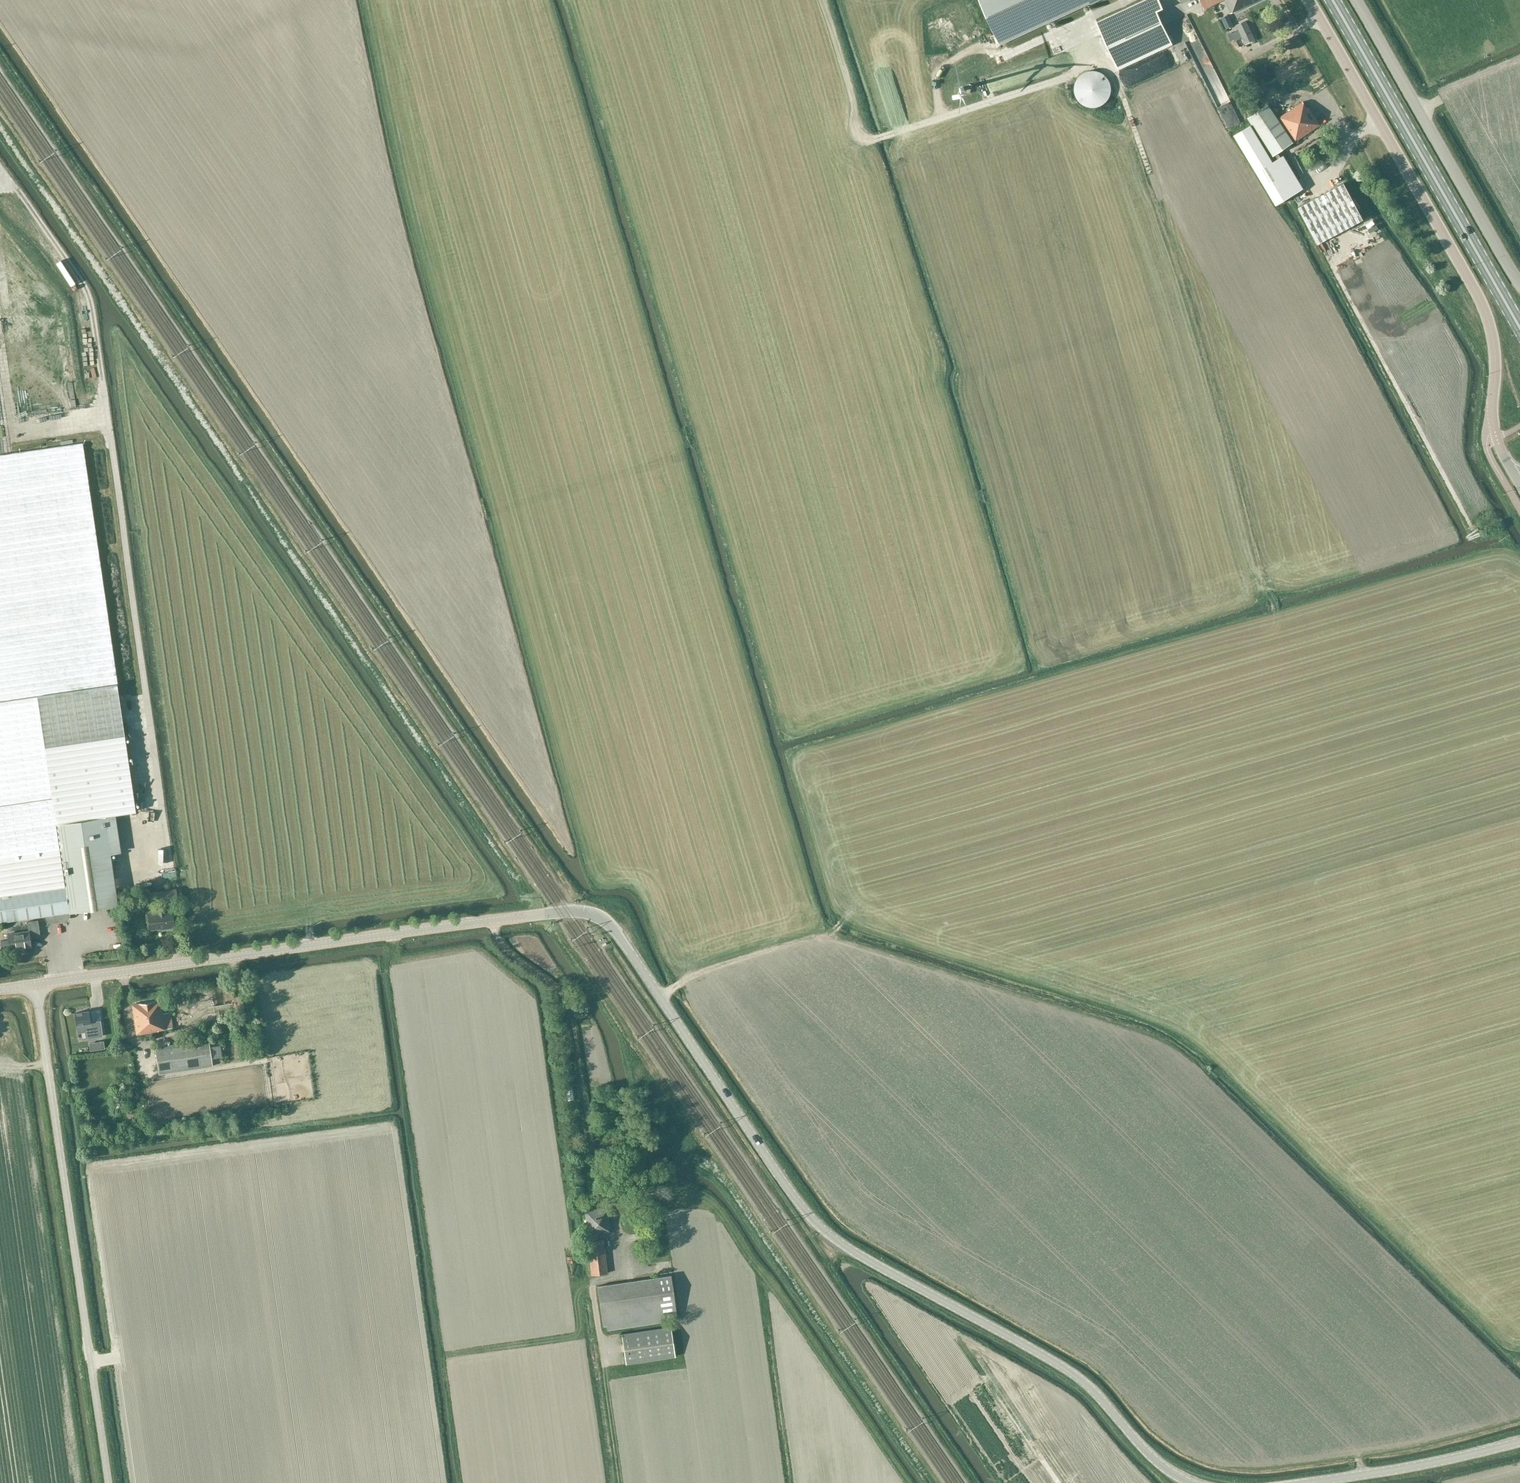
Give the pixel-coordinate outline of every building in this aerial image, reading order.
[(1001,44),(1096,0),(980,0),(1001,44)] [(1096,23),(1117,68),(1172,43),(1162,20),(1158,11),(1163,9),(1159,0),(1145,0),(1097,22),(1096,23)] [(1204,9),(1224,0),(1200,0),(1204,9)] [(1231,13),(1232,12),(1233,13),(1258,0),(1225,0),(1231,13)] [(1245,44),(1255,39),(1246,20),(1236,25),(1238,30),(1232,33),(1231,32),(1227,34),(1230,41),(1234,39),(1235,41),(1242,38),(1245,44)] [(1075,87),(1075,90),(1075,94),(1076,96),(1078,99),(1080,102),(1082,104),(1085,105),(1088,106),(1091,107),(1094,107),(1097,107),(1100,106),(1103,104),(1105,102),(1107,100),(1109,97),(1110,94),(1111,91),(1111,88),(1111,85),(1110,82),(1109,79),(1107,77),(1105,75),(1102,73),(1099,72),(1096,71),(1093,70),(1090,71),(1087,71),(1084,72),(1082,74),(1080,76),(1078,79),(1076,81),(1075,84),(1075,87)] [(1308,108),(1303,102),(1278,118),(1268,104),(1247,117),(1252,123),(1273,156),(1278,152),(1285,149),(1320,124),(1309,107),(1308,108)] [(1252,123),(1234,134),(1276,204),(1286,198),(1292,195),(1303,188),(1284,156),(1281,157),(1278,152),(1273,156),(1252,123)] [(1327,157),(1333,154),(1323,138),(1317,141),(1327,157)] [(1344,183),(1299,207),(1318,242),(1362,218),(1344,183)] [(108,621),(83,443),(0,455),(0,923),(45,916),(45,918),(46,920),(48,921),(50,921),(52,921),(54,920),(55,919),(60,918),(62,919),(64,919),(66,919),(67,919),(69,916),(70,915),(70,913),(118,906),(111,853),(122,852),(118,827),(119,827),(118,815),(136,812),(108,621)] [(161,902),(177,900),(176,890),(160,892),(161,902)] [(172,911),(166,912),(165,907),(156,908),(157,913),(149,914),(151,929),(161,928),(174,926),(172,911)] [(1,940),(2,950),(10,949),(10,950),(31,947),(30,939),(40,938),(38,921),(27,922),(29,932),(8,935),(9,939),(1,940)] [(92,928),(92,942),(101,942),(101,928),(92,928)] [(172,1012),(163,1013),(161,1000),(132,1005),(137,1034),(158,1031),(158,1030),(174,1028),(172,1012)] [(96,1021),(91,1022),(89,1011),(75,1013),(77,1025),(87,1024),(88,1034),(98,1033),(96,1021)] [(159,1074),(213,1066),(209,1039),(155,1047),(159,1074)] [(104,1040),(89,1042),(90,1049),(105,1047),(104,1040)] [(598,1234),(611,1232),(608,1207),(585,1210),(588,1233),(585,1234),(586,1241),(587,1241),(591,1275),(607,1273),(603,1240),(598,1240),(598,1234)] [(661,1318),(677,1315),(671,1275),(597,1286),(603,1326),(607,1326),(608,1330),(661,1322),(661,1318)] [(622,1334),(626,1364),(676,1357),(671,1327),(622,1334)]
